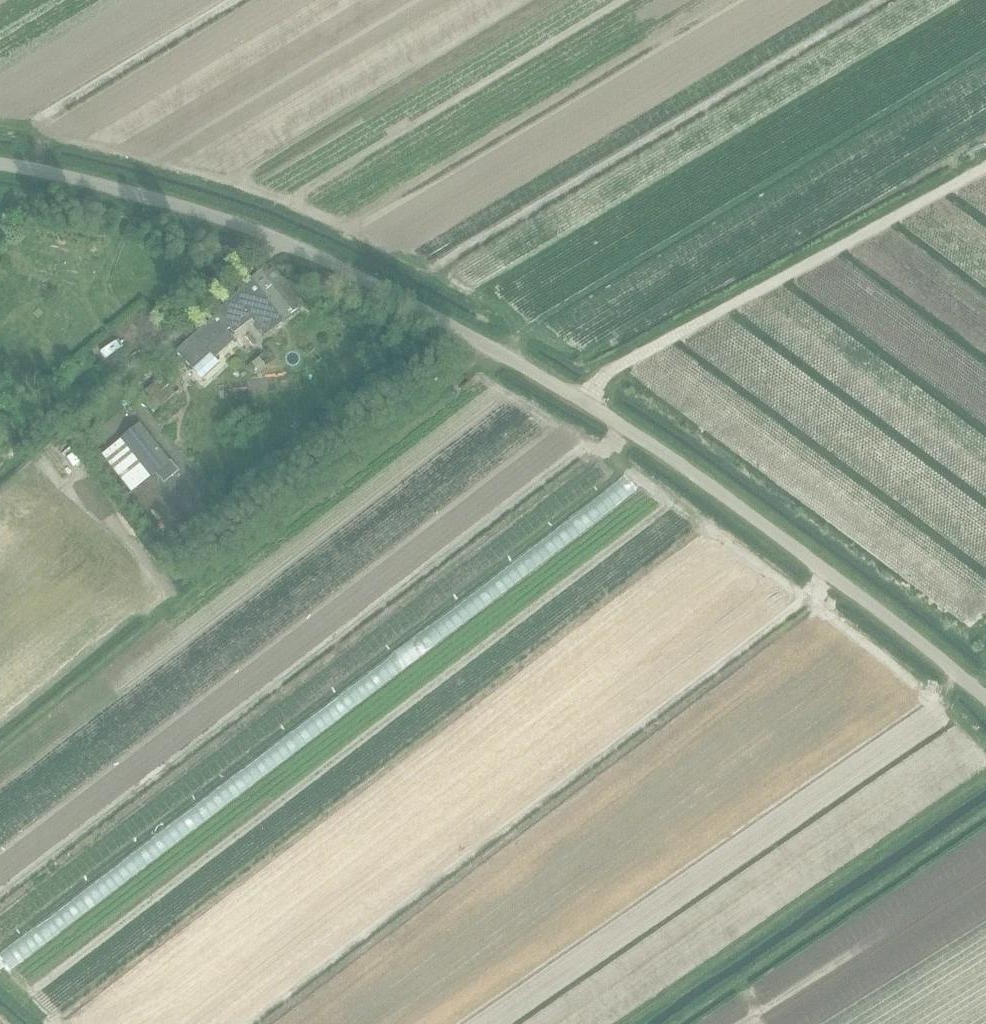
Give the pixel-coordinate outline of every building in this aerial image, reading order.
[(218,313),(176,350),(193,368),(210,353),(207,349),(230,327),(231,329),(250,314),(265,334),(301,306),(297,302),(269,265),(245,284),(246,285),(217,311),(218,313)] [(161,376),(139,394),(154,412),(176,393),(174,390),(163,377),(161,376)] [(139,422),(122,436),(153,475),(157,471),(164,480),(179,468),(172,460),(170,461),(139,422)]
